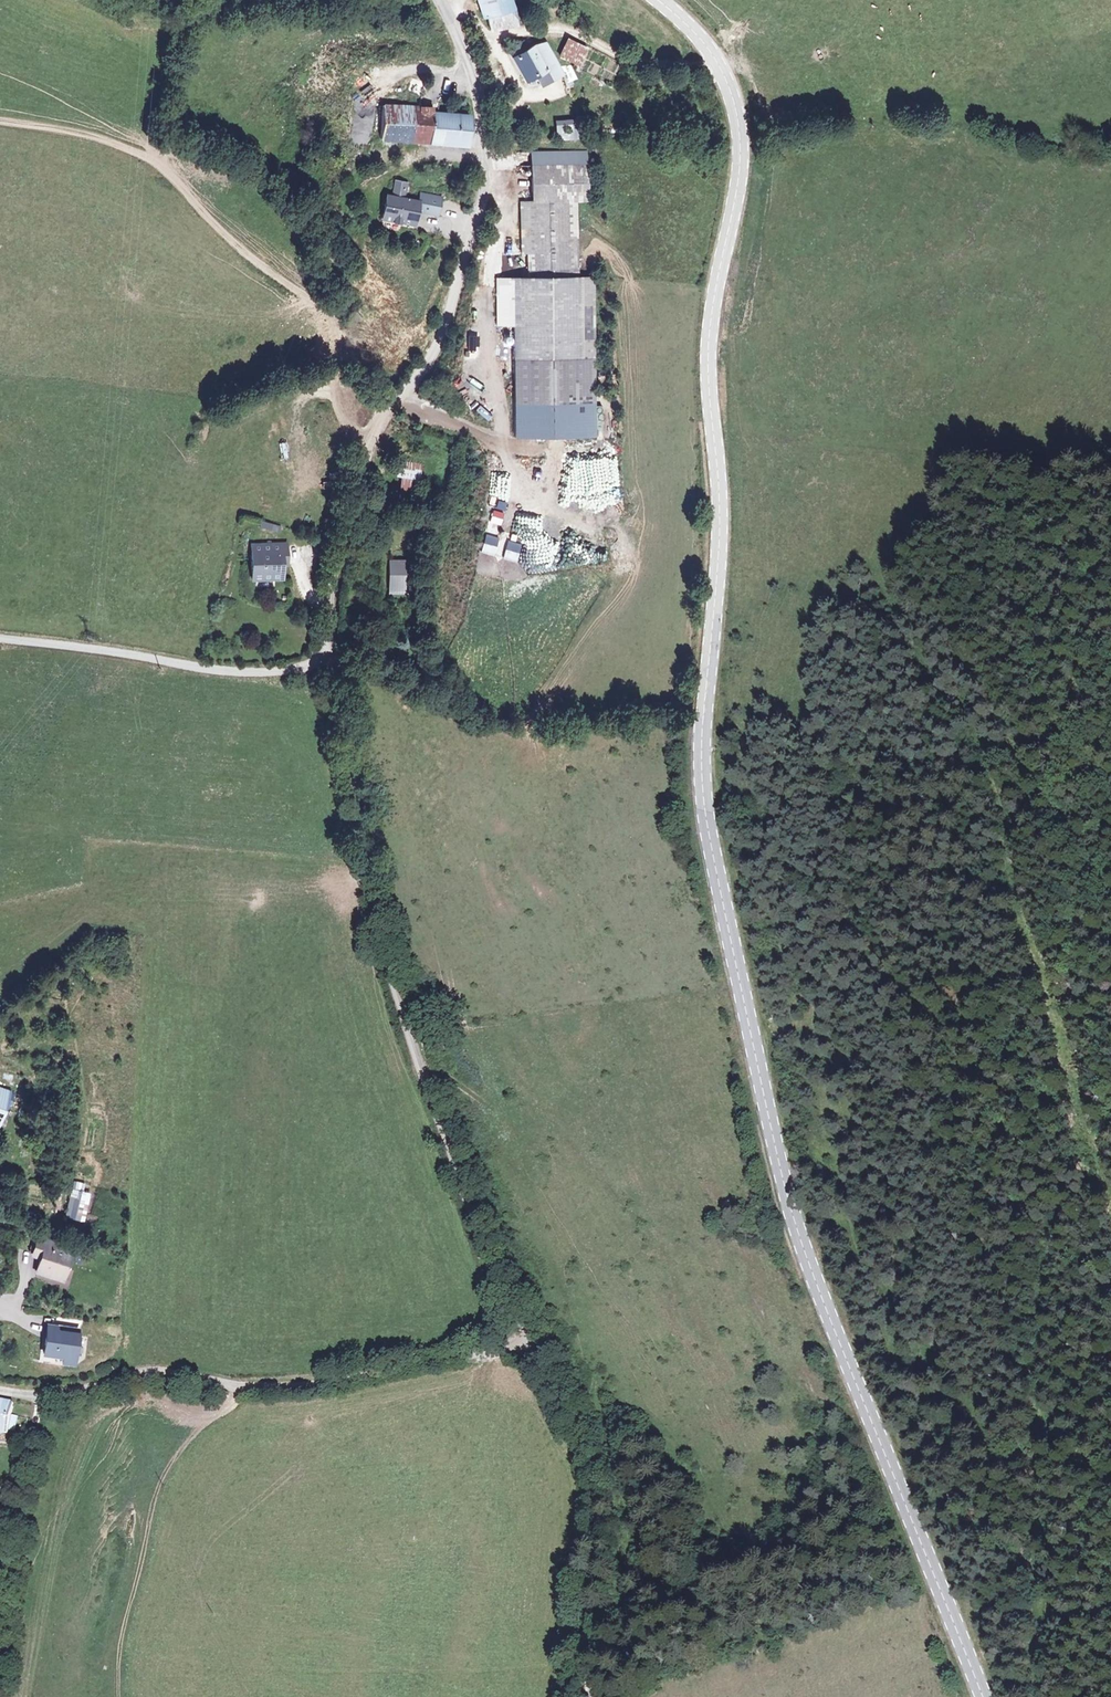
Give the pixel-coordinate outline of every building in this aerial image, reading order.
[(491,36),(518,30),(510,0),(478,0),(481,12),(485,12),(491,36)] [(579,64),(588,52),(587,51),(570,40),(561,52),(579,64)] [(529,46),(511,56),(522,76),(529,73),(535,83),(556,72),(543,44),(529,46)] [(386,105),(383,139),(471,147),(474,118),(441,114),(442,106),(418,106),(386,105)] [(578,119),(555,119),(556,139),(579,139),(578,119)] [(531,154),(531,170),(586,170),(586,154),(531,154)] [(586,170),(531,170),(531,202),(518,203),(520,253),(527,254),(527,279),(496,279),(497,327),(514,327),(517,438),(597,440),(593,282),(589,277),(563,273),(566,208),(586,205),(586,170)] [(397,182),(394,197),(407,200),(410,184),(397,182)] [(394,197),(388,196),(384,219),(413,225),(416,213),(419,213),(419,212),(440,217),(443,199),(423,195),(421,203),(407,200),(394,197)] [(470,336),(468,353),(476,354),(477,337),(470,336)] [(420,496),(421,462),(399,462),(398,495),(420,496)] [(262,521),(259,527),(279,533),(281,527),(262,521)] [(289,545),(253,547),(254,582),(285,580),(285,566),(285,557),(289,557),(289,545)] [(407,561),(390,560),(388,594),(405,595),(407,561)] [(91,1191),(72,1187),(66,1219),(85,1223),(91,1191)] [(38,1275),(46,1278),(47,1274),(66,1281),(73,1257),(54,1250),(56,1246),(38,1239),(32,1257),(43,1261),(38,1275)] [(47,1274),(46,1278),(65,1284),(66,1281),(47,1274)] [(48,1327),(46,1356),(77,1360),(79,1334),(71,1333),(70,1329),(48,1327)] [(9,1438),(10,1431),(16,1433),(18,1417),(12,1416),(13,1405),(0,1404),(0,1437),(9,1438)]
